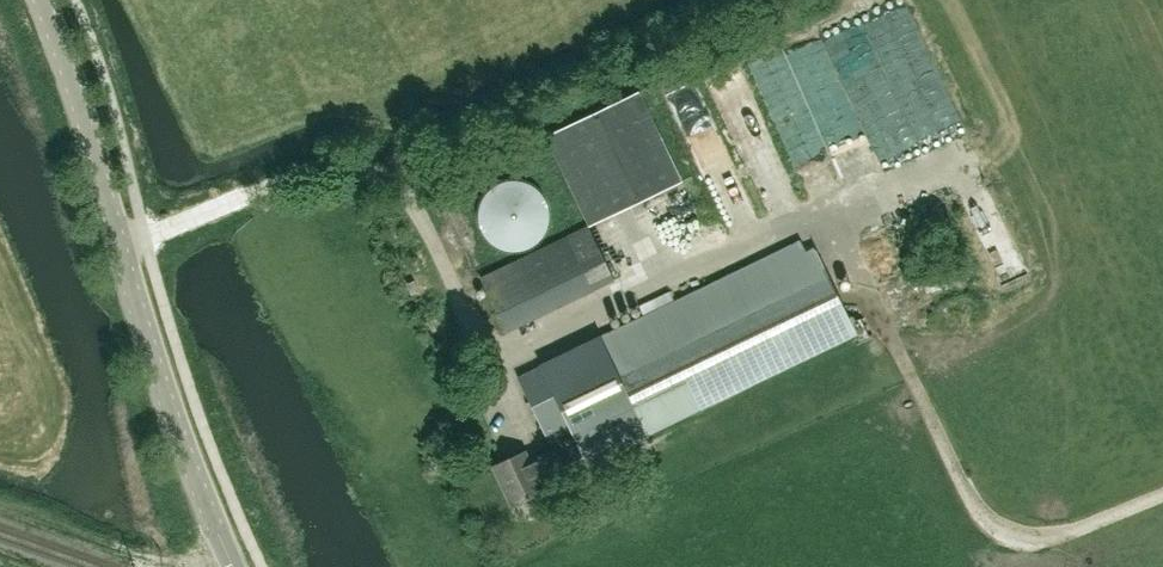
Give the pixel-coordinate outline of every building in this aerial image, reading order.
[(970,117),(918,0),(879,0),(864,7),(922,139),(970,117)] [(841,46),(855,39),(846,22),(832,29),(841,46)] [(724,74),(773,201),(799,191),(750,64),(724,74)] [(850,101),(832,108),(845,142),(863,135),(850,101)] [(559,155),(600,241),(686,199),(643,109),(548,155),(550,159),(559,155)] [(547,204),(546,200),(544,198),(543,195),(541,193),(538,190),(534,187),(532,185),(530,184),(526,183),(523,182),(520,181),(516,180),(513,180),(510,180),(506,180),(501,181),(497,183),(494,185),(489,187),(487,189),(485,191),(483,193),(481,196),(479,199),(478,202),(476,204),(475,208),(475,211),(474,215),(474,219),(474,221),(475,225),(476,229),(477,233),(478,235),(480,238),(482,241),(484,244),(488,248),(492,250),(494,251),(499,254),(503,255),(507,255),(509,256),(515,256),(518,255),(524,254),(527,253),(532,250),(535,248),(538,245),(541,242),(544,239),(546,236),(547,232),(549,228),(549,224),(550,220),(550,219),(550,216),(550,213),(549,209),(548,206),(547,204)] [(588,227),(566,237),(480,279),(505,332),(614,279),(588,227)] [(524,451),(492,466),(511,508),(544,492),(538,479),(567,465),(585,457),(589,465),(648,436),(647,434),(855,333),(814,248),(806,252),(800,241),(599,340),(599,339),(517,377),(552,449),(528,460),(524,451)] [(418,292),(414,281),(406,284),(411,295),(418,292)]
